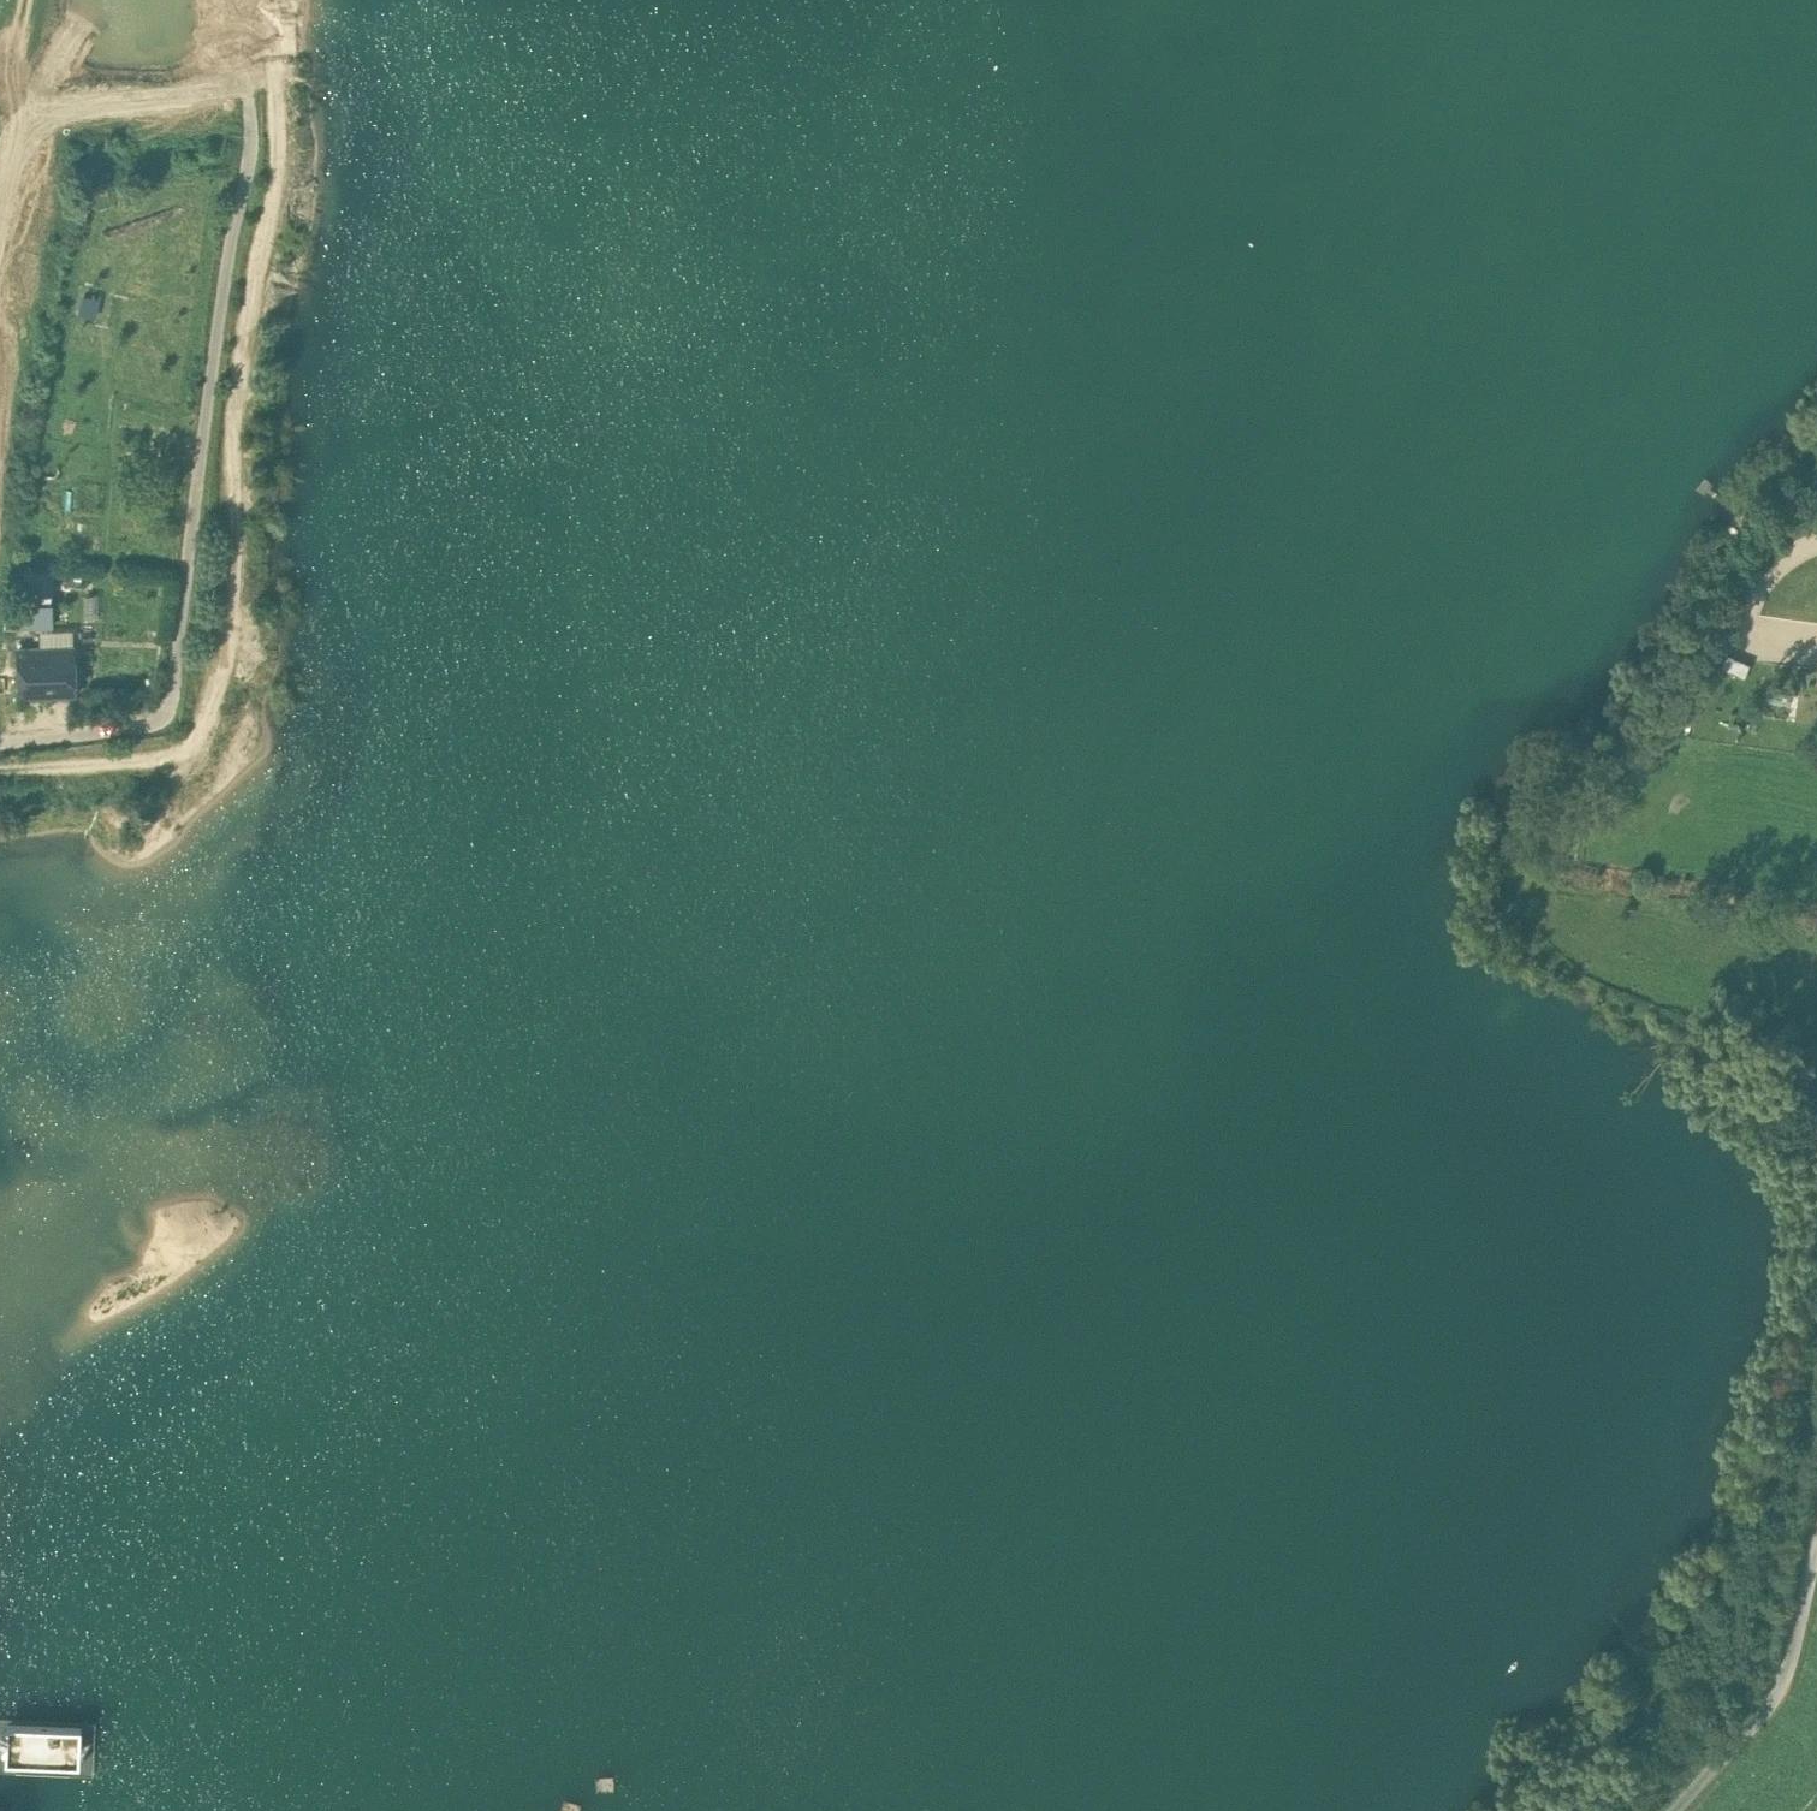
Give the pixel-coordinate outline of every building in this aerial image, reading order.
[(22,561),(20,599),(54,600),(56,563),(22,561)] [(6,622),(19,623),(19,620),(20,599),(10,598),(6,622)] [(20,599),(19,620),(53,622),(54,600),(20,599)] [(75,644),(20,646),(22,691),(77,689),(75,644)] [(1726,651),(1722,664),(1746,673),(1750,660),(1726,651)]
